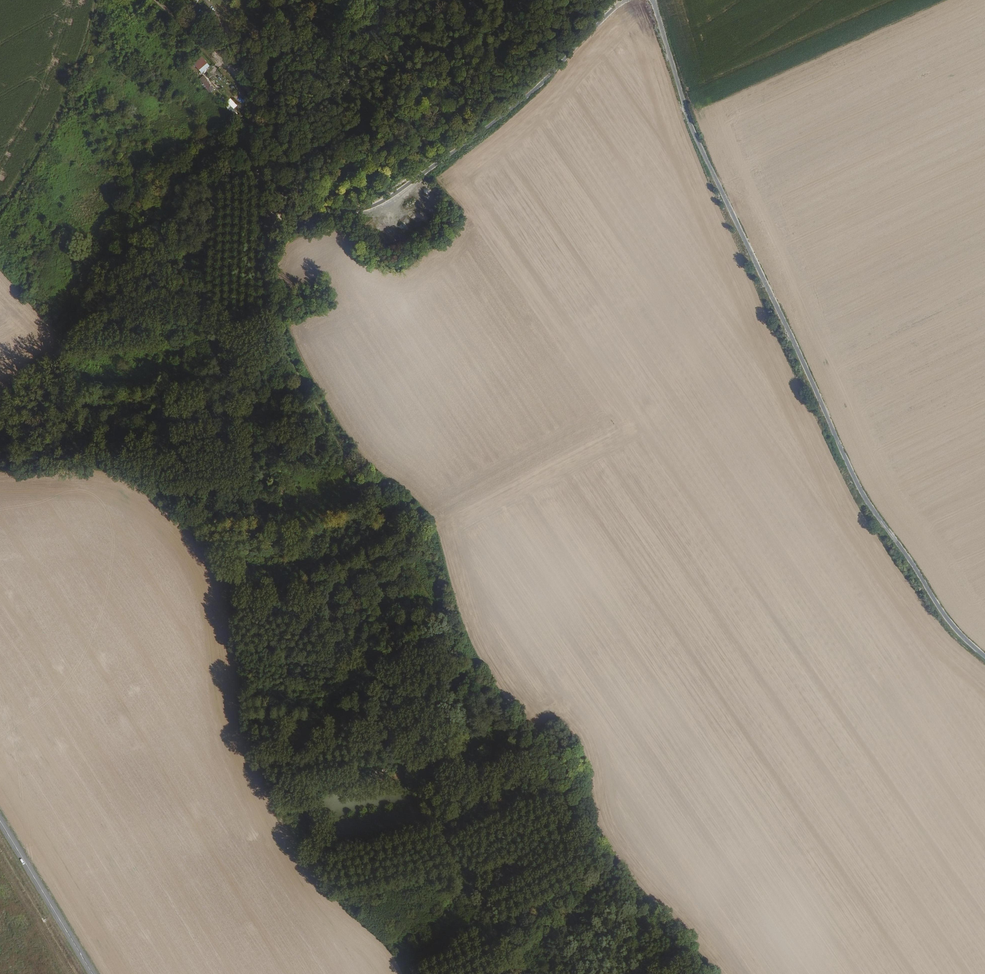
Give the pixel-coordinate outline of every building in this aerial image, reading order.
[(192,63),(200,73),(209,66),(201,56),(192,63)] [(201,85),(203,83),(208,89),(211,85),(202,76),(197,80),(201,85)] [(223,109),(227,104),(222,99),(219,102),(222,105),(221,106),(223,109)] [(232,114),(235,110),(228,104),(225,107),(232,114)]
